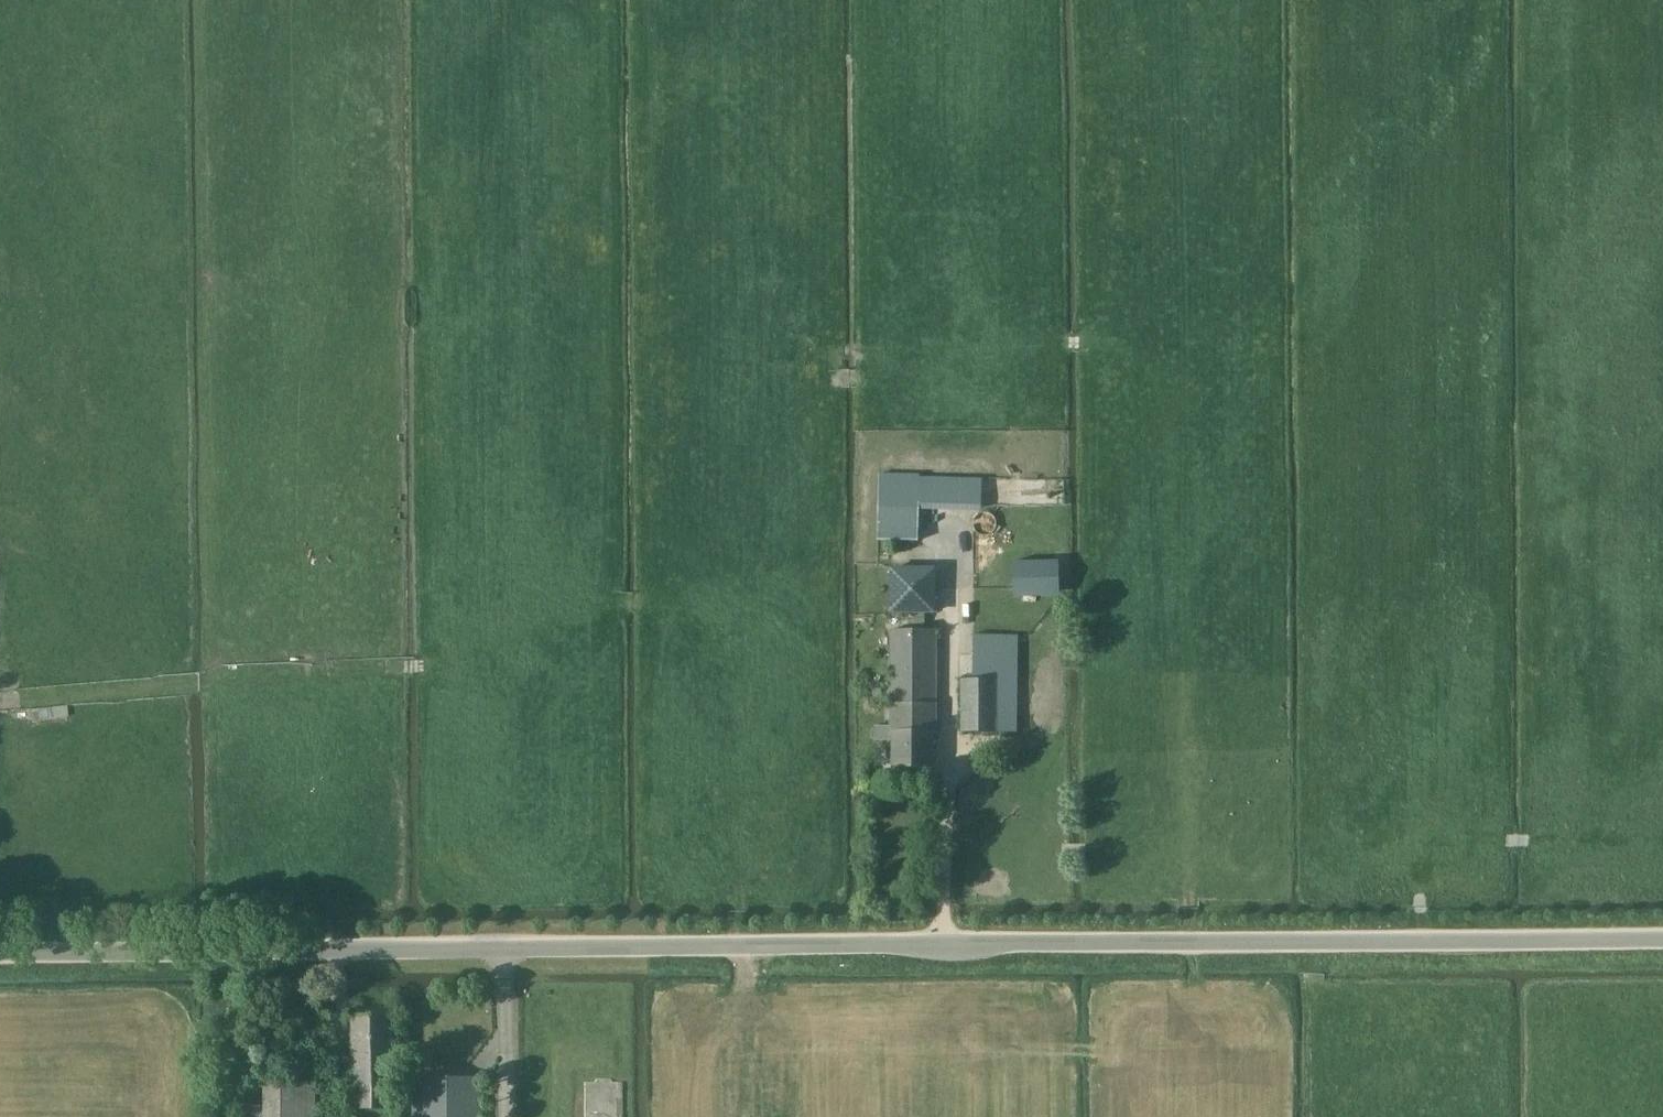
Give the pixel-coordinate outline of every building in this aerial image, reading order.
[(982,504),(982,479),(920,477),(920,476),(880,474),(878,535),(921,537),(922,509),(918,508),(919,502),(982,504)] [(1014,597),(1058,596),(1058,560),(1014,561),(1014,597)] [(935,613),(935,568),(891,568),(891,612),(935,613)] [(936,696),(936,629),(891,629),(891,696),(936,696)] [(961,731),(998,731),(1018,731),(1017,635),(973,635),(973,678),(961,678),(961,731)] [(936,696),(891,696),(891,725),(876,725),(876,740),(893,740),(893,767),(933,767),(933,730),(936,730),(936,696)] [(393,1060),(414,1060),(414,1045),(392,1046),(392,1015),(352,1016),(353,1110),(393,1109),(393,1060)] [(483,1078),(413,1078),(413,1116),(483,1116),(483,1078)] [(316,1083),(240,1082),(240,1116),(316,1116),(316,1083)]
